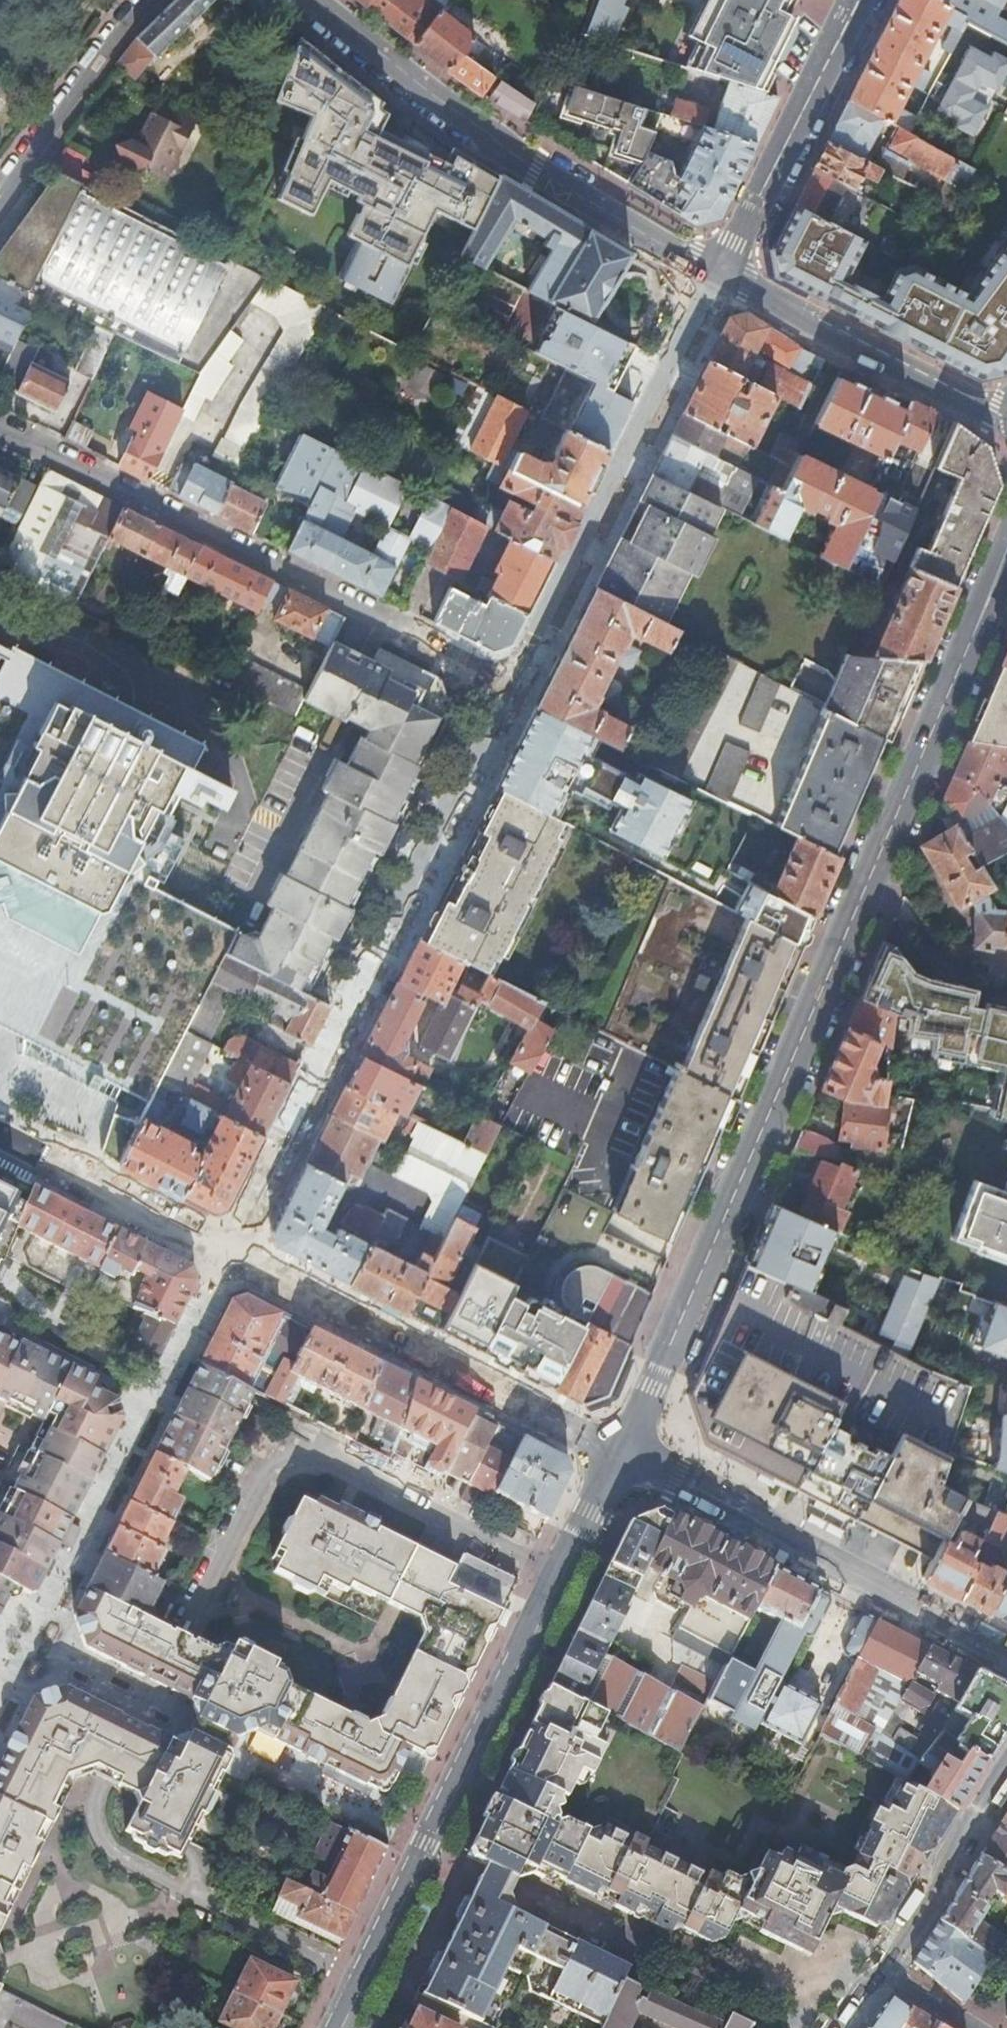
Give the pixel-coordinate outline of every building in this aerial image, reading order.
[(132,82),(152,57),(153,58),(213,0),(173,0),(133,39),(112,66),(115,68),(132,82)] [(441,10),(427,0),(371,0),(365,8),(387,26),(413,47),(438,14),(441,10)] [(579,36),(606,45),(624,9),(618,6),(621,0),(593,0),(579,36)] [(708,2),(713,4),(706,19),(701,17),(691,39),(697,42),(684,70),(712,79),(726,84),(757,93),(780,43),(791,19),(778,13),(783,3),(784,0),(709,0),(708,2)] [(685,37),(691,39),(701,17),(706,19),(713,4),(708,2),(709,0),(703,0),(685,37)] [(915,120),(895,110),(907,85),(920,92),(929,74),(915,67),(927,45),(946,55),(962,23),(964,19),(930,0),(898,0),(888,20),(871,54),(868,61),(858,81),(848,100),(889,122),(888,124),(907,135),(915,120)] [(964,19),(962,23),(1006,46),(1006,30),(993,23),(1000,9),(1005,0),(930,0),(964,19)] [(1000,9),(993,23),(1006,30),(1006,13),(1000,9)] [(474,41),(438,14),(413,47),(425,57),(444,71),(458,56),(460,58),(474,41)] [(363,238),(384,248),(418,180),(424,170),(428,163),(376,136),(386,114),(379,109),(384,100),(338,62),(304,35),(279,96),(320,113),(285,197),(314,212),(332,176),(370,195),(366,202),(372,205),(357,234),(363,238)] [(503,61),(474,41),(460,58),(490,78),(491,79),(503,61)] [(969,47),(936,110),(959,122),(958,127),(974,135),(992,98),(1006,68),(1006,60),(994,53),(991,58),(969,47)] [(479,96),(490,78),(460,58),(458,56),(444,71),(461,83),(479,96)] [(712,79),(684,70),(679,82),(709,92),(712,79)] [(523,123),(532,106),(497,83),(486,100),(500,109),(523,123)] [(760,132),(776,99),(757,93),(726,84),(720,103),(715,101),(714,106),(718,108),(716,116),(711,132),(754,146),(760,132)] [(660,116),(572,88),(569,100),(564,98),(557,119),(579,126),(580,122),(607,130),(608,131),(609,129),(618,132),(617,137),(611,135),(611,137),(602,166),(614,170),(630,176),(642,156),(644,152),(654,129),(660,116)] [(889,122),(848,100),(832,133),(826,144),(869,166),(871,161),(867,159),(861,158),(875,132),(888,139),(883,149),(937,178),(961,192),(973,170),(907,135),(888,124),(889,122)] [(136,144),(131,142),(120,163),(144,174),(145,181),(154,178),(170,173),(179,170),(176,161),(173,153),(183,133),(189,135),(196,122),(156,103),(155,105),(160,107),(155,117),(151,114),(141,133),(136,144)] [(701,129),(707,113),(672,103),(667,118),(701,129)] [(155,105),(151,114),(155,117),(160,107),(155,105)] [(716,116),(707,113),(701,129),(711,132),(716,116)] [(734,188),(754,146),(711,132),(701,129),(667,118),(660,116),(654,129),(692,148),(676,180),(672,179),(668,165),(644,152),(642,156),(627,186),(693,227),(709,222),(719,219),(734,188)] [(136,131),(131,142),(136,144),(141,133),(136,131)] [(176,161),(189,135),(183,133),(173,153),(176,161)] [(818,160),(813,170),(852,191),(859,177),(873,184),(880,172),(873,168),(869,166),(826,144),(818,160)] [(50,172),(57,175),(79,187),(85,175),(77,171),(83,159),(64,150),(50,172)] [(446,181),(424,170),(418,180),(384,248),(411,261),(436,209),(474,226),(498,178),(460,156),(446,181)] [(880,172),(899,182),(905,172),(878,158),(873,168),(880,172)] [(614,170),(602,166),(601,170),(625,185),(630,176),(614,170)] [(804,188),(795,206),(842,232),(853,211),(856,212),(863,197),(852,191),(813,170),(804,188)] [(170,173),(154,178),(165,184),(170,173)] [(0,256),(0,281),(19,290),(95,327),(113,335),(177,366),(203,312),(207,314),(218,292),(213,290),(227,261),(221,258),(209,253),(92,193),(79,187),(57,175),(0,256)] [(85,175),(79,187),(92,193),(98,181),(85,175)] [(589,325),(629,256),(516,189),(498,178),(474,226),(458,257),(482,270),(511,220),(518,224),(517,226),(522,229),(523,227),(553,245),(525,292),(552,306),(557,309),(589,325)] [(927,196),(927,197),(955,211),(961,192),(937,178),(927,196)] [(977,380),(1003,374),(1006,368),(1006,267),(971,315),(911,282),(905,284),(891,315),(836,287),(859,241),(842,232),(795,206),(772,253),(776,277),(827,304),(977,380)] [(211,249),(216,238),(204,233),(199,244),(211,249)] [(384,248),(363,238),(342,280),(364,291),(384,248)] [(411,261),(384,248),(364,291),(390,303),(411,261)] [(221,440),(212,457),(237,470),(264,417),(294,363),(324,311),(265,280),(261,286),(248,303),(274,318),(284,331),(238,408),(223,442),(221,440)] [(0,281),(0,342),(11,347),(10,348),(12,349),(16,341),(28,313),(11,306),(19,290),(0,281)] [(557,309),(552,306),(537,335),(538,340),(542,339),(557,309)] [(590,384),(608,393),(612,385),(611,382),(619,366),(622,365),(626,356),(631,347),(589,325),(557,309),(542,339),(538,340),(532,354),(564,371),(590,384)] [(729,321),(707,364),(740,382),(774,399),(798,412),(809,390),(749,356),(753,350),(785,370),(788,367),(801,375),(807,365),(811,367),(815,359),(799,351),(742,316),(729,321)] [(113,335),(95,327),(73,373),(91,382),(113,335)] [(228,333),(198,376),(200,377),(180,417),(191,422),(203,399),(210,402),(231,368),(226,364),(242,343),(228,333)] [(3,368),(24,378),(30,364),(36,351),(16,341),(12,349),(3,368)] [(30,364),(24,378),(17,393),(54,410),(62,393),(64,394),(65,391),(64,390),(67,383),(30,364)] [(689,400),(681,416),(747,449),(757,454),(759,449),(750,444),(774,399),(740,382),(707,364),(689,400)] [(563,432),(606,454),(624,417),(631,404),(608,393),(590,384),(564,371),(540,420),(563,432)] [(888,450),(909,403),(894,396),(890,405),(852,388),(856,378),(841,371),(814,426),(879,457),(873,470),(878,472),(888,450)] [(451,443),(507,471),(579,508),(600,467),(606,454),(563,432),(551,455),(557,458),(553,465),(537,464),(507,450),(525,413),(477,388),(451,443)] [(920,455),(937,417),(909,403),(888,450),(895,453),(899,445),(920,455)] [(118,468),(148,483),(174,429),(146,416),(132,443),(131,442),(118,468)] [(673,432),(669,439),(710,459),(720,442),(744,454),(747,449),(681,416),(673,432)] [(72,424),(64,441),(105,461),(111,447),(111,443),(72,424)] [(970,549),(996,487),(985,449),(953,424),(933,469),(957,480),(925,552),(916,548),(915,550),(901,543),(893,561),(908,568),(953,588),(970,549)] [(271,490),(307,507),(334,452),(298,434),(271,490)] [(779,435),(768,459),(778,464),(791,471),(798,457),(801,451),(790,445),(792,442),(779,435)] [(660,458),(651,475),(719,508),(739,518),(757,482),(710,459),(669,439),(660,458)] [(307,507),(285,551),(315,566),(358,588),(380,599),(408,540),(386,529),(406,488),(334,452),(307,507)] [(770,489),(753,525),(782,540),(797,511),(809,517),(811,513),(825,519),(822,523),(832,529),(818,557),(841,569),(876,496),(869,493),(869,491),(798,457),(791,471),(780,493),(766,487),(770,489)] [(778,464),(766,487),(780,493),(791,471),(778,464)] [(181,465),(167,493),(215,516),(230,486),(230,484),(192,465),(189,470),(181,465)] [(0,470),(0,519),(1,518),(12,524),(21,516),(34,485),(0,470)] [(439,504),(449,509),(504,537),(510,540),(553,561),(573,521),(579,508),(507,471),(499,487),(534,505),(530,512),(524,512),(506,503),(501,514),(481,504),(477,511),(444,495),(439,504)] [(74,611),(106,540),(121,510),(90,494),(46,473),(0,566),(0,574),(74,611)] [(612,552),(594,590),(661,624),(686,574),(694,576),(713,538),(707,532),(719,508),(651,475),(642,493),(628,522),(612,552)] [(230,486),(215,516),(250,534),(265,504),(230,486)] [(900,499),(885,493),(883,498),(898,504),(900,499)] [(876,496),(841,569),(879,588),(891,561),(893,561),(901,543),(914,511),(898,504),(883,498),(876,494),(876,496)] [(408,540),(429,550),(449,509),(439,504),(428,499),(408,540)] [(449,509),(429,550),(422,564),(458,582),(480,537),(499,547),(504,537),(449,509)] [(162,592),(178,600),(182,578),(197,548),(175,536),(137,518),(121,510),(106,540),(165,570),(161,577),(168,580),(162,592)] [(487,596),(526,615),(543,580),(553,561),(510,540),(494,572),(498,574),(493,584),(481,578),(475,590),(487,596)] [(259,603),(269,583),(231,564),(214,556),(197,548),(182,578),(254,614),(259,603)] [(870,658),(922,663),(941,616),(953,588),(908,568),(873,652),(870,658)] [(259,603),(275,612),(285,592),(269,583),(259,603)] [(449,589),(432,624),(451,634),(486,651),(489,653),(510,646),(526,615),(487,596),(483,606),(449,589)] [(567,643),(534,709),(590,736),(618,750),(627,730),(599,716),(600,713),(590,708),(592,707),(596,699),(613,707),(621,690),(619,683),(606,676),(612,663),(627,670),(632,668),(640,651),(624,643),(629,635),(628,632),(666,652),(676,632),(661,624),(594,590),(567,643)] [(329,645),(341,620),(311,604),(285,592),(275,612),(270,621),(310,640),(312,638),(328,647),(329,645)] [(427,694),(369,665),(357,659),(341,651),(329,645),(328,647),(317,669),(431,723),(435,712),(427,694)] [(25,1044),(24,1059),(91,1094),(113,1105),(117,1107),(103,1158),(117,1165),(157,1083),(224,956),(236,935),(236,934),(131,881),(179,787),(220,808),(229,791),(187,770),(198,747),(0,647),(0,1029),(25,1044)] [(873,652),(854,649),(851,656),(870,658),(873,652)] [(350,883),(296,992),(307,997),(320,970),(332,945),(340,930),(392,828),(421,771),(448,717),(436,681),(375,651),(369,665),(427,694),(435,712),(431,723),(350,883)] [(714,654),(655,769),(679,780),(737,666),(714,654)] [(844,673),(828,712),(882,740),(887,742),(893,729),(901,711),(922,663),(870,658),(851,656),(843,655),(837,670),(844,673)] [(301,700),(305,693),(233,657),(221,681),(293,717),(301,700)] [(1001,667),(992,687),(968,743),(1006,750),(1006,667),(1001,667)] [(350,883),(431,723),(317,669),(305,693),(301,700),(342,720),(344,717),(369,729),(363,740),(360,738),(345,767),(342,765),(284,880),(270,907),(274,908),(259,938),(251,943),(236,935),(224,956),(296,992),(350,883)] [(844,673),(837,670),(821,708),(821,709),(828,712),(844,673)] [(759,735),(779,687),(761,678),(740,727),(759,735)] [(590,736),(534,709),(512,753),(506,765),(494,789),(504,795),(540,813),(564,786),(578,793),(582,785),(626,807),(613,833),(662,855),(667,844),(664,842),(681,808),(683,809),(688,798),(641,777),(637,784),(579,755),(590,736)] [(796,838),(831,856),(861,787),(864,780),(882,740),(828,712),(821,709),(818,716),(823,719),(807,756),(775,828),(796,838)] [(952,779),(972,788),(1006,833),(1006,750),(968,743),(958,766),(952,779)] [(751,754),(727,744),(706,794),(728,805),(751,754)] [(955,828),(970,853),(976,862),(980,867),(1006,853),(1006,833),(972,788),(952,779),(944,799),(941,805),(955,828)] [(504,795),(494,789),(417,942),(428,947),(449,902),(457,906),(468,884),(484,853),(492,838),(484,834),(504,795)] [(449,902),(428,947),(486,976),(493,958),(497,959),(558,838),(553,836),(559,823),(540,813),(504,795),(484,834),(492,838),(484,853),(468,884),(457,906),(449,902)] [(920,849),(922,851),(959,909),(970,902),(975,912),(972,949),(992,955),(992,947),(1005,948),(1006,913),(993,911),(983,894),(992,888),(980,867),(976,862),(972,865),(974,871),(972,872),(963,856),(970,853),(955,828),(924,846),(920,849)] [(772,897),(812,918),(823,894),(837,859),(831,856),(796,838),(772,897)] [(792,966),(800,948),(734,914),(672,881),(603,1035),(676,1071),(734,1100),(741,1084),(787,976),(792,966)] [(772,897),(748,884),(734,914),(800,948),(801,944),(804,938),(809,925),(812,918),(772,897)] [(366,1043),(359,1058),(420,1088),(431,1068),(404,1055),(406,1051),(407,1041),(404,1039),(423,1003),(418,1000),(421,994),(439,1004),(418,1046),(429,1051),(428,1052),(447,1061),(478,1001),(521,1025),(521,1026),(522,1034),(525,1035),(509,1063),(529,1073),(551,1033),(534,1021),(543,1005),(486,976),(428,947),(417,942),(406,964),(390,995),(366,1043)] [(984,1005),(982,1010),(972,1008),(975,991),(963,988),(930,980),(930,981),(909,972),(909,971),(891,947),(889,949),(881,945),(875,959),(857,1001),(893,1017),(909,1018),(907,1035),(932,1038),(929,1059),(975,1068),(976,1060),(996,1065),(994,1071),(1000,1072),(996,1089),(1001,1090),(996,1113),(991,1111),(989,1119),(1006,1124),(1006,1010),(984,1005)] [(307,997),(296,992),(224,956),(200,1003),(185,1033),(205,1044),(234,993),(248,1001),(250,997),(276,1011),(269,1025),(285,1032),(284,1034),(310,1047),(329,1009),(307,997)] [(824,1079),(820,1090),(845,1101),(846,1101),(884,1104),(884,1098),(883,1098),(885,1078),(871,1076),(873,1072),(868,1065),(876,1045),(884,1048),(882,1060),(888,1060),(893,1017),(857,1001),(850,1018),(824,1079)] [(185,1098),(263,1139),(278,1110),(290,1087),(249,1067),(231,1103),(193,1083),(208,1045),(205,1044),(185,1033),(157,1083),(175,1093),(185,1098)] [(249,1067),(290,1087),(299,1067),(241,1039),(227,1041),(222,1052),(249,1067)] [(355,1066),(345,1085),(407,1118),(422,1089),(420,1088),(359,1058),(355,1066)] [(976,1060),(975,1068),(994,1071),(996,1065),(976,1060)] [(157,1083),(117,1165),(214,1215),(228,1209),(250,1166),(263,1139),(185,1098),(177,1114),(185,1118),(185,1127),(209,1140),(206,1146),(161,1122),(160,1123),(175,1093),(157,1083)] [(334,1108),(329,1116),(378,1141),(385,1145),(397,1122),(407,1127),(409,1121),(406,1119),(407,1118),(345,1085),(334,1108)] [(846,1101),(845,1104),(887,1109),(887,1111),(908,1113),(911,1099),(896,1099),(884,1098),(884,1104),(846,1101)] [(886,1151),(883,1151),(884,1135),(887,1111),(887,1109),(845,1104),(841,1141),(858,1142),(857,1148),(850,1147),(848,1164),(895,1173),(902,1137),(888,1136),(886,1151)] [(311,1154),(348,1173),(359,1179),(378,1141),(329,1116),(311,1154)] [(477,1116),(462,1147),(484,1158),(499,1127),(477,1116)] [(423,1156),(473,1181),(484,1158),(462,1147),(421,1127),(415,1138),(428,1144),(423,1156)] [(802,1131),(792,1153),(835,1162),(838,1150),(833,1148),(833,1147),(824,1142),(802,1131)] [(470,1187),(393,1148),(381,1174),(422,1194),(427,1206),(417,1226),(432,1233),(443,1239),(444,1240),(454,1220),(470,1187)] [(348,1173),(311,1154),(296,1183),(271,1233),(274,1246),(310,1265),(349,1285),(387,1209),(359,1195),(343,1226),(354,1232),(352,1238),(335,1230),(332,1237),(320,1230),(343,1183),(345,1183),(347,1182),(348,1181),(349,1179),(349,1178),(349,1176),(349,1175),(349,1174),(348,1173)] [(807,1195),(820,1163),(815,1159),(800,1192),(807,1195)] [(835,1232),(839,1233),(848,1212),(841,1209),(857,1171),(838,1163),(836,1168),(820,1162),(820,1163),(807,1195),(798,1216),(831,1230),(835,1232)] [(4,1258),(32,1189),(3,1174),(0,1173),(0,1267),(4,1258)] [(119,1234),(32,1189),(4,1258),(64,1288),(70,1273),(82,1280),(75,1295),(87,1300),(91,1292),(89,1291),(119,1234)] [(978,1191),(963,1232),(977,1238),(975,1243),(1006,1255),(1006,1199),(978,1191)] [(821,1252),(831,1230),(798,1216),(770,1205),(762,1225),(744,1266),(804,1291),(813,1269),(821,1252)] [(387,1209),(349,1285),(375,1298),(406,1314),(443,1239),(432,1233),(423,1252),(421,1252),(413,1269),(383,1254),(388,1244),(394,1247),(407,1220),(387,1209)] [(443,1239),(406,1314),(440,1331),(481,1249),(466,1242),(472,1229),(454,1220),(444,1240),(443,1239)] [(831,1230),(821,1252),(826,1254),(835,1232),(831,1230)] [(190,1270),(119,1234),(89,1291),(91,1292),(93,1293),(104,1298),(114,1277),(127,1283),(131,1275),(145,1282),(143,1287),(138,1298),(125,1292),(119,1304),(136,1312),(172,1328),(182,1308),(195,1283),(190,1270)] [(481,1249),(440,1331),(459,1341),(481,1352),(509,1296),(528,1257),(487,1236),(481,1249)] [(509,1296),(481,1352),(552,1388),(610,1276),(614,1277),(608,1271),(605,1266),(596,1262),(586,1260),(578,1261),(573,1263),(567,1266),(571,1271),(568,1274),(565,1277),(564,1278),(562,1281),(562,1283),(561,1285),(560,1290),(559,1295),(552,1295),(553,1300),(556,1308),(560,1313),(555,1322),(535,1311),(528,1312),(524,1310),(522,1306),(523,1302),(509,1296)] [(878,1476),(855,1522),(925,1558),(932,1561),(944,1540),(950,1529),(957,1514),(965,1500),(966,1498),(936,1484),(946,1453),(969,1386),(932,1372),(906,1359),(876,1343),(864,1337),(839,1323),(846,1309),(809,1293),(804,1291),(744,1266),(688,1398),(705,1445),(786,1486),(797,1492),(838,1409),(897,1439),(878,1476)] [(876,1343),(906,1359),(941,1278),(923,1273),(908,1268),(876,1343)] [(818,1271),(813,1269),(804,1291),(809,1293),(818,1271)] [(64,1288),(75,1295),(82,1280),(70,1273),(64,1288)] [(610,1276),(552,1388),(585,1405),(608,1397),(651,1296),(614,1277),(610,1276)] [(104,1298),(119,1304),(125,1292),(138,1298),(143,1287),(127,1283),(114,1277),(104,1298)] [(292,1367),(310,1332),(244,1298),(230,1302),(210,1342),(198,1366),(243,1388),(258,1360),(268,1365),(275,1376),(283,1361),(292,1367)] [(995,1302),(990,1318),(979,1347),(1006,1357),(1006,1307),(995,1302)] [(152,1368),(172,1328),(136,1312),(126,1331),(115,1351),(152,1368)] [(979,1347),(990,1318),(980,1314),(970,1343),(979,1347)] [(345,1350),(310,1332),(292,1367),(283,1361),(275,1376),(271,1383),(268,1388),(263,1398),(267,1401),(268,1399),(282,1406),(296,1379),(362,1413),(376,1366),(345,1350)] [(0,1343),(0,1407),(15,1414),(17,1412),(28,1417),(26,1420),(38,1426),(23,1456),(14,1451),(0,1480),(0,1611),(9,1592),(26,1599),(32,1597),(47,1567),(71,1518),(88,1483),(118,1422),(111,1403),(95,1395),(90,1392),(94,1385),(91,1383),(29,1352),(18,1346),(15,1351),(0,1343)] [(208,1485),(253,1393),(243,1388),(198,1366),(174,1415),(152,1458),(181,1472),(208,1485)] [(383,1370),(376,1366),(362,1413),(353,1441),(366,1448),(378,1421),(387,1425),(381,1442),(383,1444),(379,1455),(389,1460),(391,1454),(398,1431),(409,1400),(410,1396),(411,1384),(383,1370)] [(268,1388),(271,1383),(262,1378),(259,1383),(268,1388)] [(443,1400),(411,1384),(410,1396),(409,1400),(398,1431),(415,1440),(413,1445),(419,1448),(422,1443),(433,1449),(422,1470),(441,1480),(443,1475),(449,1464),(473,1416),(443,1400)] [(878,1476),(897,1439),(838,1409),(797,1492),(825,1506),(855,1522),(878,1476)] [(1006,1414),(1000,1418),(996,1454),(992,1469),(1006,1474),(1006,1413),(1006,1414)] [(484,1422),(473,1416),(449,1464),(443,1475),(458,1482),(467,1487),(496,1428),(490,1425),(488,1423),(484,1422)] [(467,1487),(460,1500),(461,1501),(485,1513),(491,1501),(522,1441),(501,1430),(496,1428),(467,1487)] [(557,1458),(522,1441),(491,1501),(498,1504),(500,1500),(545,1522),(568,1476),(563,1462),(557,1458)] [(168,1497),(181,1472),(152,1458),(132,1498),(128,1506),(167,1525),(169,1519),(168,1518),(176,1501),(168,1497)] [(995,1512),(965,1500),(957,1514),(988,1528),(995,1512)] [(455,1572),(377,1533),(379,1529),(347,1513),(345,1518),(334,1512),(315,1503),(312,1510),(299,1503),(274,1555),(280,1558),(277,1566),(272,1575),(289,1583),(290,1590),(305,1597),(314,1595),(319,1583),(330,1588),(345,1596),(348,1589),(386,1608),(427,1628),(381,1721),(366,1727),(289,1689),(284,1677),(273,1672),(275,1667),(234,1647),(232,1652),(223,1648),(212,1652),(195,1644),(194,1647),(180,1640),(168,1634),(145,1622),(146,1621),(86,1590),(73,1618),(84,1650),(96,1656),(145,1680),(156,1685),(168,1691),(204,1709),(195,1727),(188,1740),(184,1749),(135,1726),(102,1710),(64,1691),(30,1704),(0,1764),(0,1935),(76,1781),(92,1777),(105,1783),(134,1797),(138,1808),(125,1832),(182,1860),(190,1842),(186,1840),(198,1815),(203,1817),(214,1795),(209,1793),(213,1784),(218,1787),(231,1758),(229,1752),(232,1747),(235,1740),(245,1737),(256,1734),(271,1742),(315,1763),(325,1768),(373,1791),(376,1784),(386,1781),(393,1784),(401,1767),(409,1749),(422,1755),(424,1752),(427,1751),(429,1749),(433,1752),(449,1719),(452,1713),(449,1704),(451,1698),(460,1696),(465,1687),(462,1678),(463,1675),(464,1674),(473,1669),(484,1647),(481,1637),(483,1633),(485,1628),(495,1626),(500,1614),(447,1587),(455,1572)] [(998,1513),(1006,1516),(1006,1504),(1004,1513),(999,1512),(998,1513)] [(102,1559),(162,1589),(163,1586),(149,1580),(161,1553),(154,1550),(167,1525),(128,1506),(113,1536),(102,1559)] [(347,1513),(336,1508),(334,1512),(345,1518),(347,1513)] [(958,1596),(995,1616),(1006,1622),(1006,1574),(1001,1587),(994,1582),(1001,1570),(992,1565),(1000,1547),(1002,1548),(1006,1534),(1006,1516),(998,1513),(995,1512),(988,1528),(973,1563),(958,1596)] [(559,1666),(551,1682),(582,1696),(608,1643),(624,1611),(634,1593),(672,1518),(667,1516),(625,1530),(624,1531),(588,1606),(581,1619),(575,1633),(559,1666)] [(682,1667),(716,1685),(728,1662),(754,1610),(774,1570),(681,1522),(672,1518),(634,1593),(635,1594),(634,1596),(647,1603),(652,1591),(657,1603),(676,1614),(681,1605),(690,1609),(673,1643),(674,1663),(682,1667)] [(932,1561),(923,1579),(951,1593),(958,1596),(973,1563),(967,1560),(976,1540),(957,1532),(951,1544),(944,1540),(932,1561)] [(280,1558),(274,1555),(270,1563),(277,1566),(280,1558)] [(483,1567),(463,1557),(455,1572),(447,1587),(500,1614),(513,1587),(480,1572),(483,1567)] [(89,1584),(86,1590),(146,1621),(162,1589),(102,1559),(89,1584)] [(709,1698),(707,1703),(732,1715),(729,1721),(754,1734),(759,1724),(761,1725),(760,1726),(801,1747),(821,1707),(782,1686),(779,1693),(776,1691),(780,1683),(781,1683),(804,1636),(808,1638),(813,1637),(829,1603),(828,1598),(785,1576),(774,1570),(754,1610),(777,1623),(751,1674),(728,1662),(716,1685),(709,1698)] [(324,1600),(330,1588),(319,1583),(314,1595),(324,1600)] [(680,1756),(703,1712),(604,1659),(627,1613),(624,1611),(608,1643),(582,1696),(611,1710),(606,1718),(680,1756)] [(877,1623),(863,1616),(859,1617),(842,1652),(844,1656),(857,1662),(877,1623)] [(913,1641),(877,1623),(857,1662),(819,1737),(858,1759),(874,1733),(879,1736),(929,1650),(913,1641)] [(952,1661),(929,1650),(879,1736),(879,1737),(887,1743),(902,1723),(896,1719),(906,1702),(923,1712),(935,1693),(940,1696),(919,1734),(935,1743),(941,1735),(953,1714),(976,1673),(952,1661)] [(716,1685),(682,1667),(675,1680),(709,1698),(716,1685)] [(976,1673),(953,1714),(966,1722),(953,1743),(985,1765),(1006,1730),(1006,1689),(983,1677),(976,1673)] [(497,1791),(557,1819),(555,1813),(563,1811),(559,1803),(561,1799),(566,1802),(579,1775),(589,1780),(604,1752),(592,1746),(606,1718),(611,1710),(582,1696),(551,1682),(530,1727),(532,1728),(530,1732),(528,1737),(525,1735),(497,1791)] [(966,1722),(953,1714),(941,1735),(953,1743),(966,1722)] [(916,1741),(898,1730),(891,1742),(909,1753),(916,1741)] [(874,1733),(858,1759),(892,1778),(904,1755),(887,1743),(879,1737),(879,1736),(874,1733)] [(958,1808),(985,1765),(953,1743),(941,1735),(935,1743),(904,1784),(955,1813),(958,1808)] [(370,1798),(373,1791),(325,1768),(321,1775),(370,1798)] [(904,1784),(896,1780),(880,1812),(885,1815),(873,1839),(868,1837),(850,1874),(839,1878),(836,1883),(841,1886),(830,1909),(842,1915),(872,1930),(885,1925),(907,1889),(905,1882),(909,1880),(914,1878),(922,1866),(920,1858),(928,1856),(955,1813),(904,1784)] [(557,1819),(497,1791),(497,1793),(500,1795),(496,1802),(493,1801),(483,1821),(466,1858),(467,1858),(484,1867),(516,1882),(518,1883),(533,1877),(542,1882),(552,1878),(565,1884),(589,1833),(567,1823),(559,1825),(557,1819)] [(997,1828),(1006,1834),(1006,1813),(997,1828)] [(372,1879),(385,1852),(328,1824),(315,1852),(333,1867),(326,1880),(312,1873),(303,1892),(353,1917),(372,1879)] [(978,1858),(1006,1875),(1006,1834),(997,1828),(988,1842),(978,1858)] [(598,1829),(589,1833),(601,1839),(604,1832),(598,1829)] [(753,1874),(737,1881),(724,1875),(721,1882),(632,1839),(630,1842),(605,1830),(604,1832),(601,1839),(589,1833),(565,1884),(596,1899),(604,1895),(618,1902),(614,1909),(632,1918),(642,1914),(655,1920),(652,1927),(670,1937),(680,1932),(712,1947),(722,1943),(730,1926),(738,1923),(745,1920),(757,1926),(753,1934),(805,1959),(823,1922),(830,1909),(841,1886),(836,1883),(819,1875),(824,1864),(800,1852),(793,1865),(778,1859),(776,1862),(764,1856),(753,1874)] [(780,1855),(778,1859),(793,1865),(800,1852),(797,1851),(792,1860),(780,1855)] [(333,1867),(315,1852),(306,1870),(312,1873),(326,1880),(333,1867)] [(922,1866),(928,1856),(920,1858),(922,1866)] [(1006,1968),(1006,1942),(978,1923),(987,1908),(984,1906),(992,1893),(1006,1903),(1006,1875),(978,1858),(956,1894),(939,1922),(996,1960),(1006,1968)] [(623,1982),(629,1969),(514,1915),(509,1896),(512,1889),(516,1882),(484,1867),(480,1875),(472,1892),(469,1897),(461,1899),(452,1915),(457,1924),(454,1929),(446,1945),(442,1954),(434,1955),(426,1972),(431,1978),(426,1987),(421,1997),(479,2023),(506,1965),(528,1976),(530,1992),(603,2026),(623,1982)] [(907,1889),(914,1878),(909,1880),(905,1882),(907,1889)] [(342,1941),(353,1917),(303,1892),(287,1884),(279,1899),(301,1910),(297,1920),(342,1941)] [(607,1905),(614,1909),(618,1902),(604,1895),(596,1899),(597,1904),(603,1907),(607,1905)] [(830,1909),(823,1922),(842,1915),(830,1909)] [(643,1922),(652,1927),(655,1920),(642,1914),(632,1918),(634,1922),(639,1924),(643,1922)] [(739,1928),(753,1934),(757,1926),(745,1920),(738,1923),(739,1928)] [(962,2004),(968,1996),(976,1984),(996,1960),(939,1922),(923,1946),(912,1964),(962,2004)] [(235,1995),(279,2016),(294,1986),(251,1964),(235,1995)] [(623,1982),(603,2026),(602,2027),(629,2027),(636,2014),(669,2027),(753,2027),(731,2016),(725,2027),(649,1993),(644,2003),(636,1998),(640,1989),(623,1982)] [(235,1995),(220,2025),(227,2027),(273,2027),(279,2016),(235,1995)] [(908,2011),(890,1996),(872,2023),(868,2027),(898,2027),(908,2011)] [(938,2025),(909,2007),(908,2011),(898,2027),(937,2027),(938,2025)] [(416,2012),(408,2027),(449,2027),(416,2012)]
